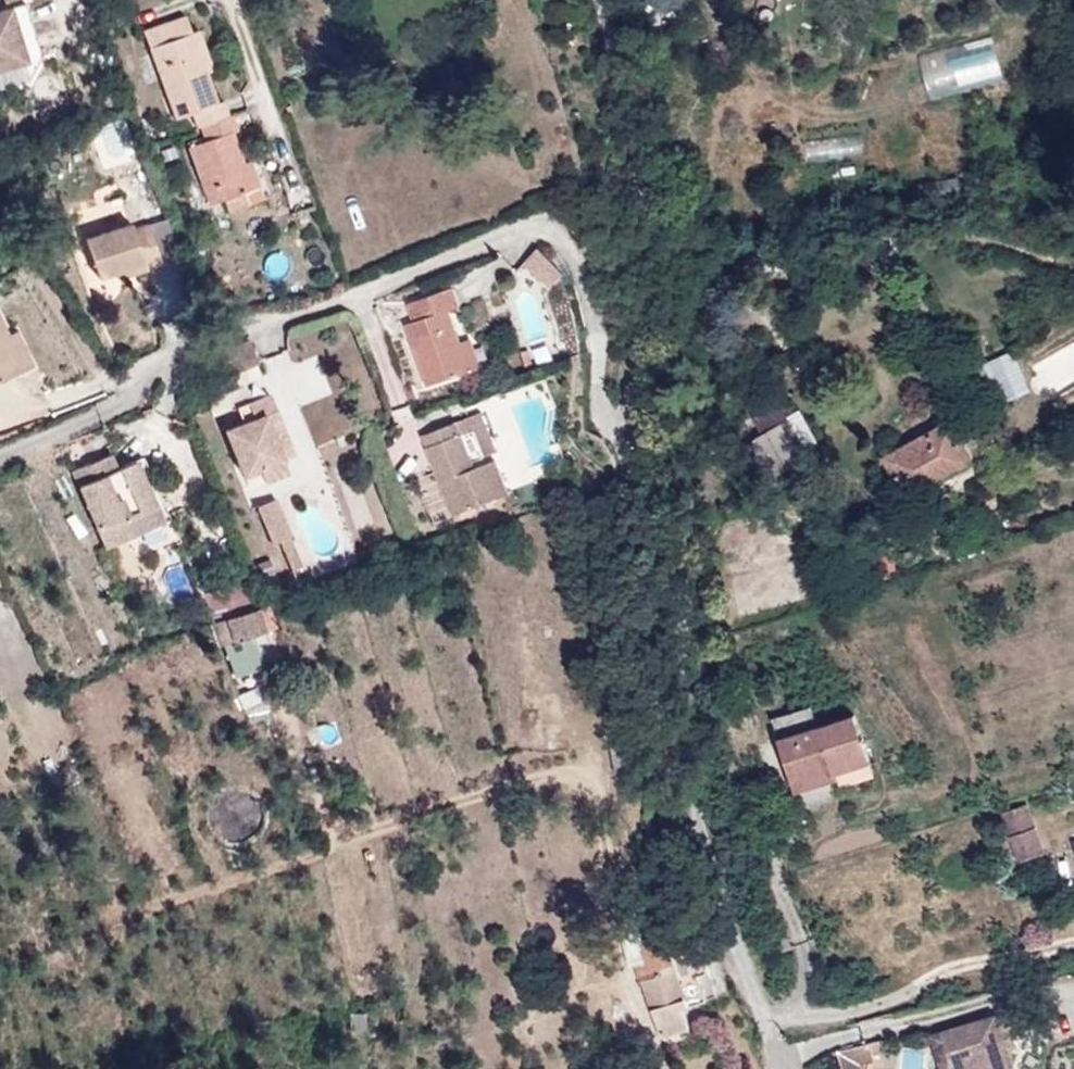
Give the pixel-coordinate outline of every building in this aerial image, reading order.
[(150,29),(156,45),(199,28),(192,12),(150,29)] [(0,21),(0,77),(38,65),(21,14),(0,21)] [(206,26),(156,45),(180,115),(197,109),(203,125),(207,124),(211,137),(195,142),(213,196),(248,184),(254,199),(268,194),(256,157),(250,159),(247,159),(237,130),(244,127),(239,111),(236,112),(231,97),(225,99),(215,69),(220,68),(206,26)] [(84,238),(97,278),(117,272),(119,278),(161,264),(160,259),(177,253),(165,219),(133,229),(131,222),(84,238)] [(537,248),(523,264),(552,288),(566,271),(537,248)] [(474,363),(466,344),(446,302),(465,294),(457,277),(412,295),(418,313),(408,319),(435,378),(474,363)] [(29,373),(12,343),(0,320),(0,390),(29,373)] [(12,343),(29,373),(43,367),(27,335),(12,343)] [(484,336),(466,344),(474,363),(491,354),(484,336)] [(1018,350),(982,363),(997,405),(1033,393),(1018,350)] [(274,409),(285,404),(279,390),(239,406),(245,420),(225,429),(246,474),(265,466),(272,481),(300,470),(293,453),(274,409)] [(305,448),(285,404),(274,409),(293,453),(305,448)] [(421,437),(449,510),(503,491),(493,461),(474,467),(454,423),(421,437)] [(955,424),(887,458),(910,505),(979,469),(955,424)] [(782,442),(761,455),(779,488),(802,476),(782,442)] [(115,458),(93,468),(103,487),(123,477),(115,458)] [(103,487),(93,468),(75,475),(111,554),(169,529),(142,469),(123,477),(103,487)] [(267,512),(282,551),(300,544),(285,505),(267,512)] [(312,572),(300,544),(289,548),(301,577),(312,572)] [(258,606),(230,617),(237,640),(266,632),(258,606)] [(245,709),(250,724),(269,716),(262,701),(245,709)] [(786,738),(800,790),(843,779),(844,787),(874,779),(859,720),(786,738)] [(1030,839),(1022,815),(999,822),(1006,845),(1030,839)] [(1040,836),(1030,839),(1012,844),(1020,868),(1047,860),(1040,836)] [(660,975),(647,979),(666,1038),(676,1034),(679,1043),(697,1037),(689,1011),(696,1008),(680,962),(658,970),(660,975)] [(933,1043),(940,1068),(1016,1068),(1012,1057),(1028,1052),(1019,1022),(1002,1027),(1001,1023),(933,1043)] [(874,1059),(868,1042),(839,1050),(845,1068),(865,1068),(863,1062),(874,1059)]
